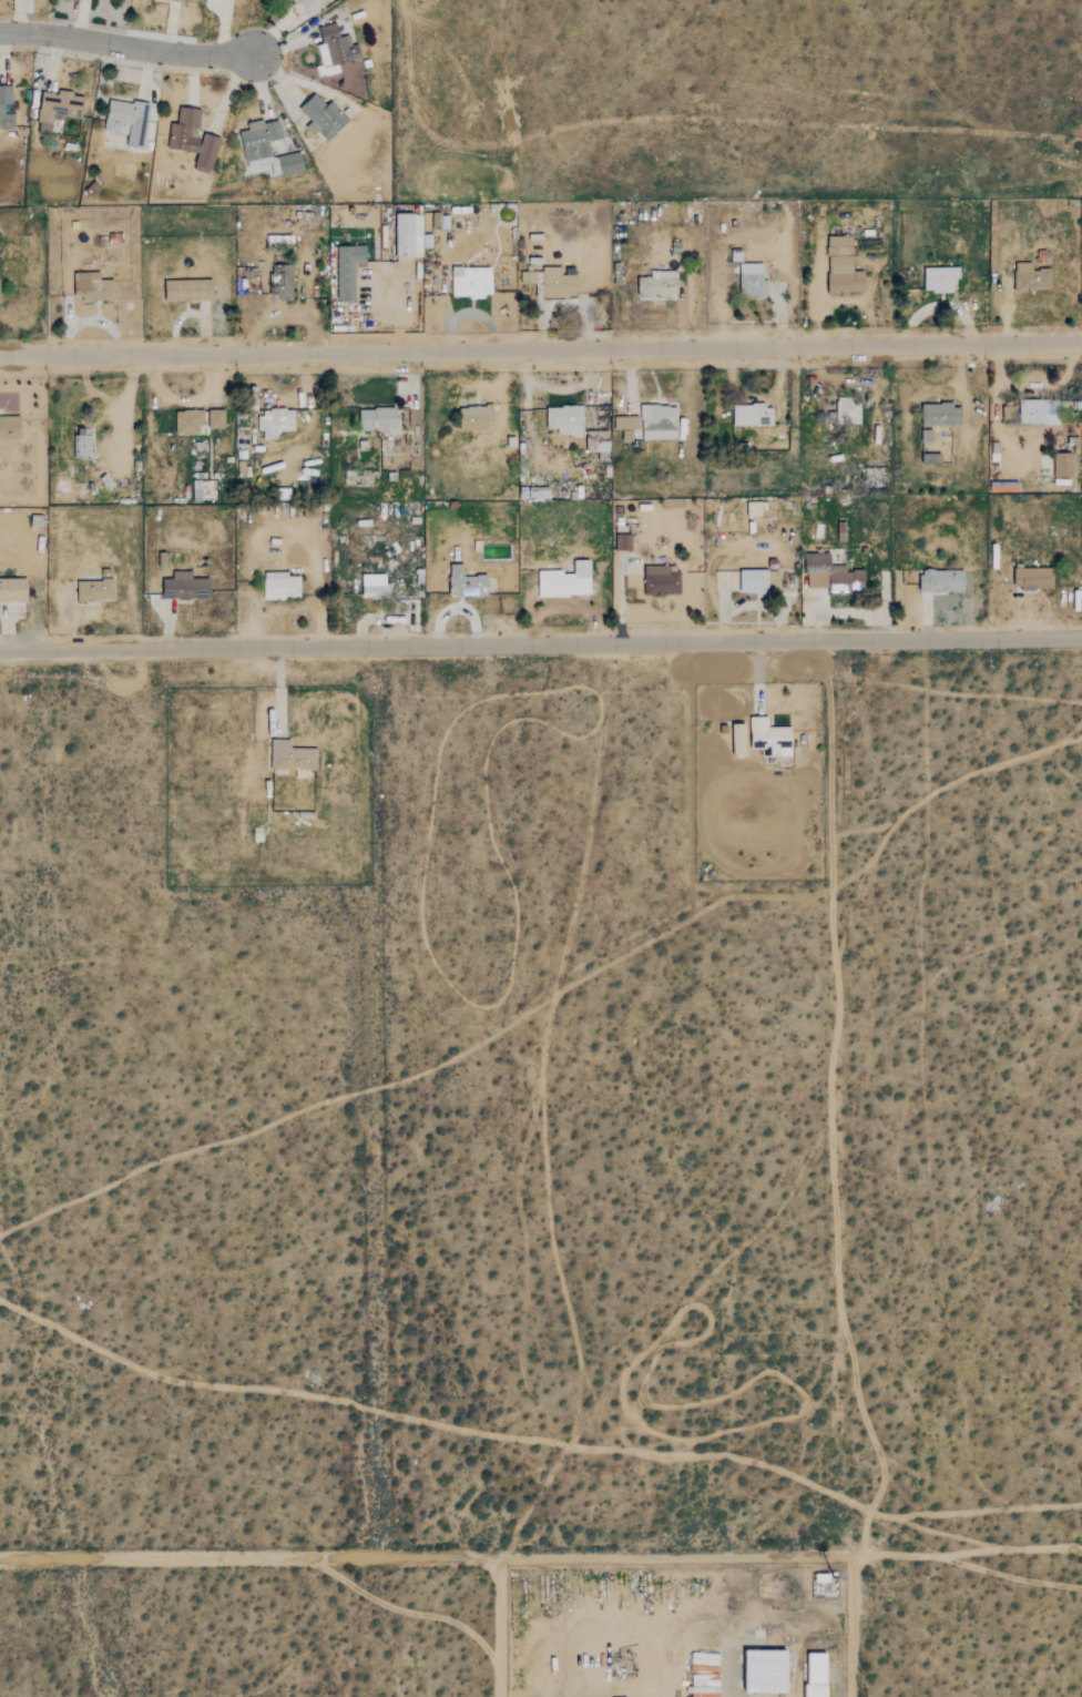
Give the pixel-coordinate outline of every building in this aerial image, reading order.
[(314,18),(324,7),(318,1),(319,0),(295,0),(314,18)] [(319,27),(323,43),(317,44),(321,65),(317,67),(318,77),(326,74),(361,67),(357,44),(351,45),(349,34),(339,37),(337,23),(319,27)] [(14,130),(16,114),(4,113),(4,104),(11,104),(11,85),(0,85),(0,129),(14,130)] [(81,121),(84,96),(43,90),(37,133),(50,135),(53,116),(81,121)] [(327,143),(349,120),(330,102),(327,105),(315,94),(299,110),(310,122),(307,125),(327,143)] [(126,146),(143,149),(150,105),(109,99),(103,131),(127,135),(126,146)] [(201,110),(180,108),(177,124),(172,124),(170,150),(196,153),(201,110)] [(278,121),(263,124),(262,120),(247,122),(248,130),(239,132),(246,170),(264,166),(263,160),(272,159),(269,142),(282,140),(278,121)] [(194,170),(211,175),(222,139),(205,133),(194,170)] [(305,171),(300,152),(278,157),(283,176),(305,171)] [(415,214),(395,214),(396,257),(416,257),(415,214)] [(854,237),(828,237),(828,293),(865,293),(865,272),(854,272),(854,237)] [(355,301),(356,264),(366,264),(366,246),(337,246),(336,299),(355,301)] [(1047,268),(1028,268),(1028,262),(1010,262),(1011,291),(1048,289),(1047,268)] [(270,295),(279,295),(279,302),(293,302),(294,265),(272,264),(270,295)] [(763,281),(763,265),(742,264),(741,296),(768,297),(768,281),(763,281)] [(492,267),(462,268),(462,277),(451,277),(452,297),(492,296),(492,267)] [(541,297),(578,297),(578,275),(560,275),(560,267),(541,267),(541,297)] [(953,292),(953,280),(960,280),(960,267),(923,268),(925,293),(953,292)] [(677,271),(651,271),(651,277),(637,277),(637,298),(677,298),(677,271)] [(100,272),(73,273),(74,302),(115,301),(114,280),(101,281),(100,272)] [(166,303),(214,302),(213,281),(165,282),(166,303)] [(837,424),(861,423),(860,402),(850,403),(850,396),(836,396),(837,424)] [(1014,424),(1054,423),(1053,399),(1013,400),(1014,424)] [(641,439),(677,438),(677,404),(641,405),(641,439)] [(962,425),(962,404),(922,404),(922,424),(962,425)] [(557,433),(583,434),(583,406),(547,405),(545,428),(557,428),(557,433)] [(774,425),(774,405),(734,405),(734,425),(774,425)] [(491,406),(461,406),(461,429),(491,430),(491,406)] [(397,429),(397,408),(360,407),(359,428),(397,429)] [(278,438),(278,430),(295,430),(294,408),(263,409),(263,415),(256,415),(256,430),(263,430),(263,439),(278,438)] [(202,434),(203,410),(176,409),(176,433),(202,434)] [(224,409),(208,409),(208,428),(225,428),(224,409)] [(0,414),(0,437),(20,437),(21,415),(0,414)] [(640,417),(615,416),(615,430),(623,430),(623,440),(633,441),(633,430),(639,430),(640,417)] [(73,457),(88,458),(89,429),(73,428),(73,457)] [(1068,477),(1069,453),(1050,453),(1050,477),(1068,477)] [(942,463),(942,454),(923,454),(923,464),(942,463)] [(616,550),(632,550),(631,535),(615,535),(616,550)] [(831,552),(806,553),(807,588),(829,587),(829,593),(866,592),(865,570),(846,570),(846,566),(831,567),(831,552)] [(592,595),(591,559),(574,560),(574,571),(538,571),(538,596),(592,595)] [(489,596),(489,576),(465,576),(465,566),(449,567),(450,597),(489,596)] [(644,593),(680,593),(680,566),(643,567),(644,593)] [(741,592),(739,568),(763,567),(764,591),(741,592)] [(1048,588),(1048,567),(1014,568),(1015,589),(1048,588)] [(920,590),(963,591),(964,570),(920,569),(920,590)] [(192,570),(172,570),(172,578),(163,579),(163,599),(211,598),(210,578),(192,578),(192,570)] [(288,571),(264,572),(264,599),(300,598),(300,576),(288,576),(288,571)] [(386,573),(361,573),(363,597),(391,596),(391,582),(386,582),(386,573)] [(28,602),(28,578),(0,578),(0,603),(28,602)] [(114,600),(114,579),(78,580),(78,600),(114,600)] [(763,755),(793,755),(792,726),(768,726),(768,715),(749,717),(751,749),(762,749),(763,755)] [(729,721),(731,752),(746,752),(745,720),(729,721)] [(290,748),(290,740),(272,739),(272,769),(317,770),(318,748),(290,748)] [(789,1694),(789,1652),(744,1650),(743,1693),(789,1694)] [(829,1654),(804,1654),(803,1696),(829,1696),(829,1654)] [(720,1676),(693,1676),(692,1696),(720,1696),(720,1676)]
